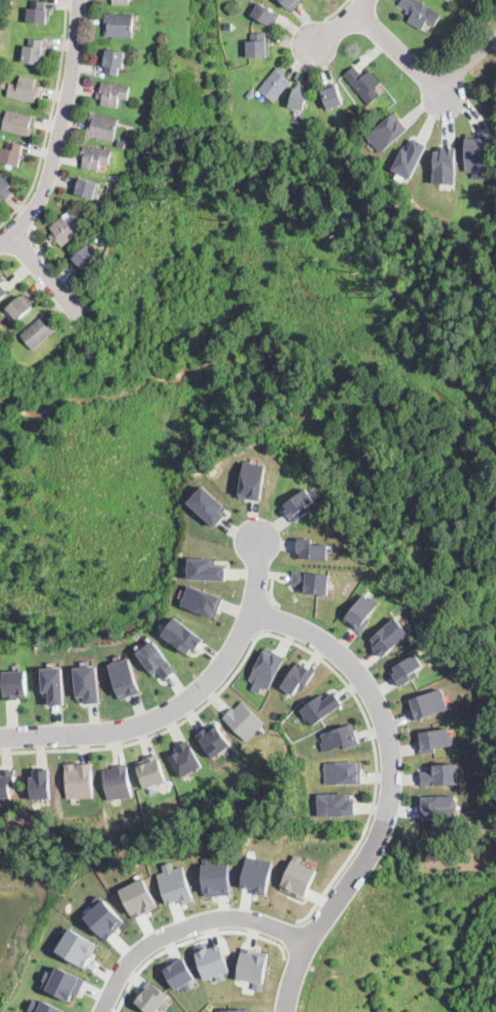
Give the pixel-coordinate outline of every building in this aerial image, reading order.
[(292,11),(281,0),(303,0),(293,10),(292,11)] [(400,5),(403,0),(418,0),(442,15),(439,21),(436,25),(435,27),(428,22),(423,30),(408,22),(412,16),(406,13),(407,10),(400,5)] [(47,10),(51,10),(51,15),(49,15),(49,26),(48,25),(28,25),(29,10),(32,10),(32,1),(46,2),(46,10),(47,10)] [(272,27),(253,17),(260,4),(279,14),(272,27)] [(134,29),(134,37),(105,36),(106,13),(134,14),(134,29)] [(266,41),(267,42),(270,42),(270,59),(248,59),(248,43),(252,43),(252,34),(266,34),(266,41)] [(44,47),(44,48),(43,50),(44,50),(42,65),(23,62),(25,46),(29,47),(30,39),(45,42),(44,47)] [(127,55),(127,58),(126,70),(120,69),(119,75),(105,74),(105,64),(102,64),(102,61),(103,56),(106,56),(107,52),(127,53),(127,55)] [(359,71),(363,76),(370,71),(381,84),(376,88),(379,92),(377,93),(380,97),(369,105),(345,76),(344,75),(355,66),(359,71)] [(279,97),(274,103),(259,89),(260,88),(278,68),(287,75),(285,77),(292,83),(279,97)] [(38,83),(37,87),(42,88),(40,97),(37,96),(36,103),(8,97),(10,84),(20,85),(22,77),(38,80),(38,83)] [(130,87),(128,100),(119,98),(118,108),(100,105),(101,99),(96,98),(98,88),(102,88),(103,83),(130,87)] [(340,105),(330,109),(324,94),(337,88),(342,86),(348,102),(340,105)] [(311,98),(308,111),(291,106),(296,88),(313,93),(311,98)] [(31,136),(31,137),(3,130),(8,111),(33,117),(30,126),(33,127),(31,136)] [(366,137),(382,152),(407,127),(392,112),(366,137)] [(119,119),(114,142),(87,136),(90,122),(92,113),(119,119)] [(393,169),(411,178),(427,144),(408,135),(393,169)] [(465,172),(487,172),(487,136),(465,136),(465,172)] [(22,146),(21,152),(23,153),(23,154),(26,155),(25,159),(22,159),(20,167),(0,162),(4,148),(7,148),(9,141),(23,145),(22,146)] [(110,162),(109,165),(101,163),(98,172),(83,168),(85,159),(81,158),(84,145),(112,151),(110,162)] [(455,146),(434,146),(434,183),(455,183),(455,146)] [(143,159),(141,165),(133,164),(134,157),(143,159)] [(4,198),(0,203),(0,174),(12,183),(8,188),(13,193),(6,200),(4,198)] [(94,199),(92,199),(76,194),(77,189),(74,188),(77,177),(99,184),(94,199)] [(116,185),(114,193),(108,191),(110,183),(116,185)] [(64,219),(69,224),(76,218),(85,228),(63,247),(59,242),(56,244),(50,237),(50,236),(55,232),(51,227),(62,217),(64,219)] [(110,237),(104,241),(102,237),(107,233),(110,237)] [(98,256),(83,270),(77,264),(75,266),(71,263),(74,260),(73,258),(88,245),(98,256)] [(8,293),(0,300),(0,277),(1,276),(5,281),(2,283),(3,284),(2,285),(8,293)] [(16,322),(13,318),(14,317),(7,308),(24,294),(35,306),(16,322)] [(36,349),(35,350),(22,335),(41,318),(54,333),(36,349)] [(244,460),(239,497),(260,500),(266,463),(244,460)] [(189,501),(215,527),(226,515),(223,512),(228,506),(203,484),(189,501)] [(306,487),(282,505),(294,521),(310,509),(308,506),(316,500),(306,487)] [(297,536),(296,557),(328,558),(328,544),(312,544),(313,537),(297,536)] [(189,557),(188,578),(226,580),(227,565),(214,564),(215,558),(189,557)] [(294,569),(292,584),(302,585),(301,591),(328,593),(330,573),(294,569)] [(189,583),(181,605),(215,618),(224,597),(189,583)] [(366,590),(343,619),(361,633),(370,621),(366,617),(380,601),(366,590)] [(176,616),(162,634),(188,655),(194,648),(195,649),(204,638),(176,616)] [(396,616),(371,638),(376,644),(374,646),(382,656),(410,631),(396,616)] [(137,651),(152,674),(158,671),(163,679),(176,670),(155,639),(137,651)] [(265,649),(249,680),(254,682),(250,690),(258,693),(262,686),(268,689),(285,658),(265,649)] [(416,652),(390,668),(401,686),(419,675),(416,670),(424,666),(416,652)] [(109,663),(120,699),(141,693),(130,656),(109,663)] [(297,661),(281,686),(294,695),(299,687),(304,690),(315,672),(297,661)] [(75,666),(78,699),(86,699),(86,703),(101,702),(97,664),(75,666)] [(42,667),(43,694),(49,694),(50,705),(64,704),(62,666),(42,667)] [(11,669),(11,670),(27,669),(28,693),(26,693),(27,696),(18,696),(18,698),(4,699),(4,671),(7,671),(6,669),(11,669)] [(301,709),(313,725),(342,703),(331,687),(301,709)] [(416,718),(449,708),(443,688),(410,698),(416,718)] [(264,722),(242,699),(224,717),(246,740),(264,722)] [(216,721),(231,744),(213,756),(200,737),(199,738),(195,733),(207,725),(208,727),(216,721)] [(319,733),(325,752),(358,742),(352,723),(319,733)] [(456,746),(453,726),(418,731),(421,751),(456,746)] [(181,777),(168,751),(176,747),(174,745),(188,738),(202,765),(181,777)] [(156,752),(158,758),(161,757),(168,780),(146,787),(138,760),(145,758),(144,756),(156,752)] [(92,762),(93,796),(67,797),(66,762),(76,762),(76,763),(78,763),(92,762)] [(361,762),(326,762),(326,781),(361,781),(361,762)] [(108,799),(104,768),(114,767),(113,765),(127,763),(132,795),(108,799)] [(458,783),(458,763),(432,763),(432,772),(421,772),(421,783),(458,783)] [(49,766),(49,768),(51,768),(52,798),(31,799),(30,771),(35,771),(34,766),(49,766)] [(15,797),(0,798),(0,769),(15,768),(15,774),(17,774),(18,788),(14,789),(15,797)] [(319,815),(355,815),(355,792),(319,792),(319,815)] [(422,795),(422,817),(455,817),(455,795),(422,795)] [(295,853),(281,888),(305,897),(316,869),(300,863),(303,857),(295,853)] [(247,854),(241,886),(253,889),(252,893),(266,896),(273,860),(247,854)] [(202,856),(204,895),(230,894),(228,863),(212,863),(211,856),(202,856)] [(158,873),(168,903),(179,900),(180,904),(193,899),(182,865),(174,868),(172,861),(163,864),(165,871),(158,873)] [(120,890),(134,918),(158,906),(141,873),(133,877),(135,881),(120,890)] [(84,916),(105,940),(125,923),(103,898),(103,899),(99,894),(92,900),(96,904),(84,916)] [(71,927),(56,950),(84,967),(98,944),(71,927)] [(193,946),(204,979),(216,975),(218,981),(225,979),(223,973),(229,971),(221,943),(209,947),(207,942),(193,946)] [(241,950),(237,978),(254,981),(253,989),(263,990),(268,953),(257,951),(257,948),(243,946),(243,950),(241,950)] [(162,965),(175,989),(182,986),(185,991),(191,987),(188,981),(195,977),(183,956),(173,962),(172,959),(162,965)] [(58,965),(55,973),(46,969),(42,979),(44,980),(42,987),(69,1000),(73,993),(77,995),(85,978),(58,965)] [(160,1005),(155,1011),(147,1011),(132,1000),(141,989),(143,990),(150,981),(168,995),(165,999),(171,1003),(166,1009),(160,1005)] [(67,1011),(66,1011),(35,1011),(30,1009),(35,999),(41,1002),(42,999),(67,1011)]
